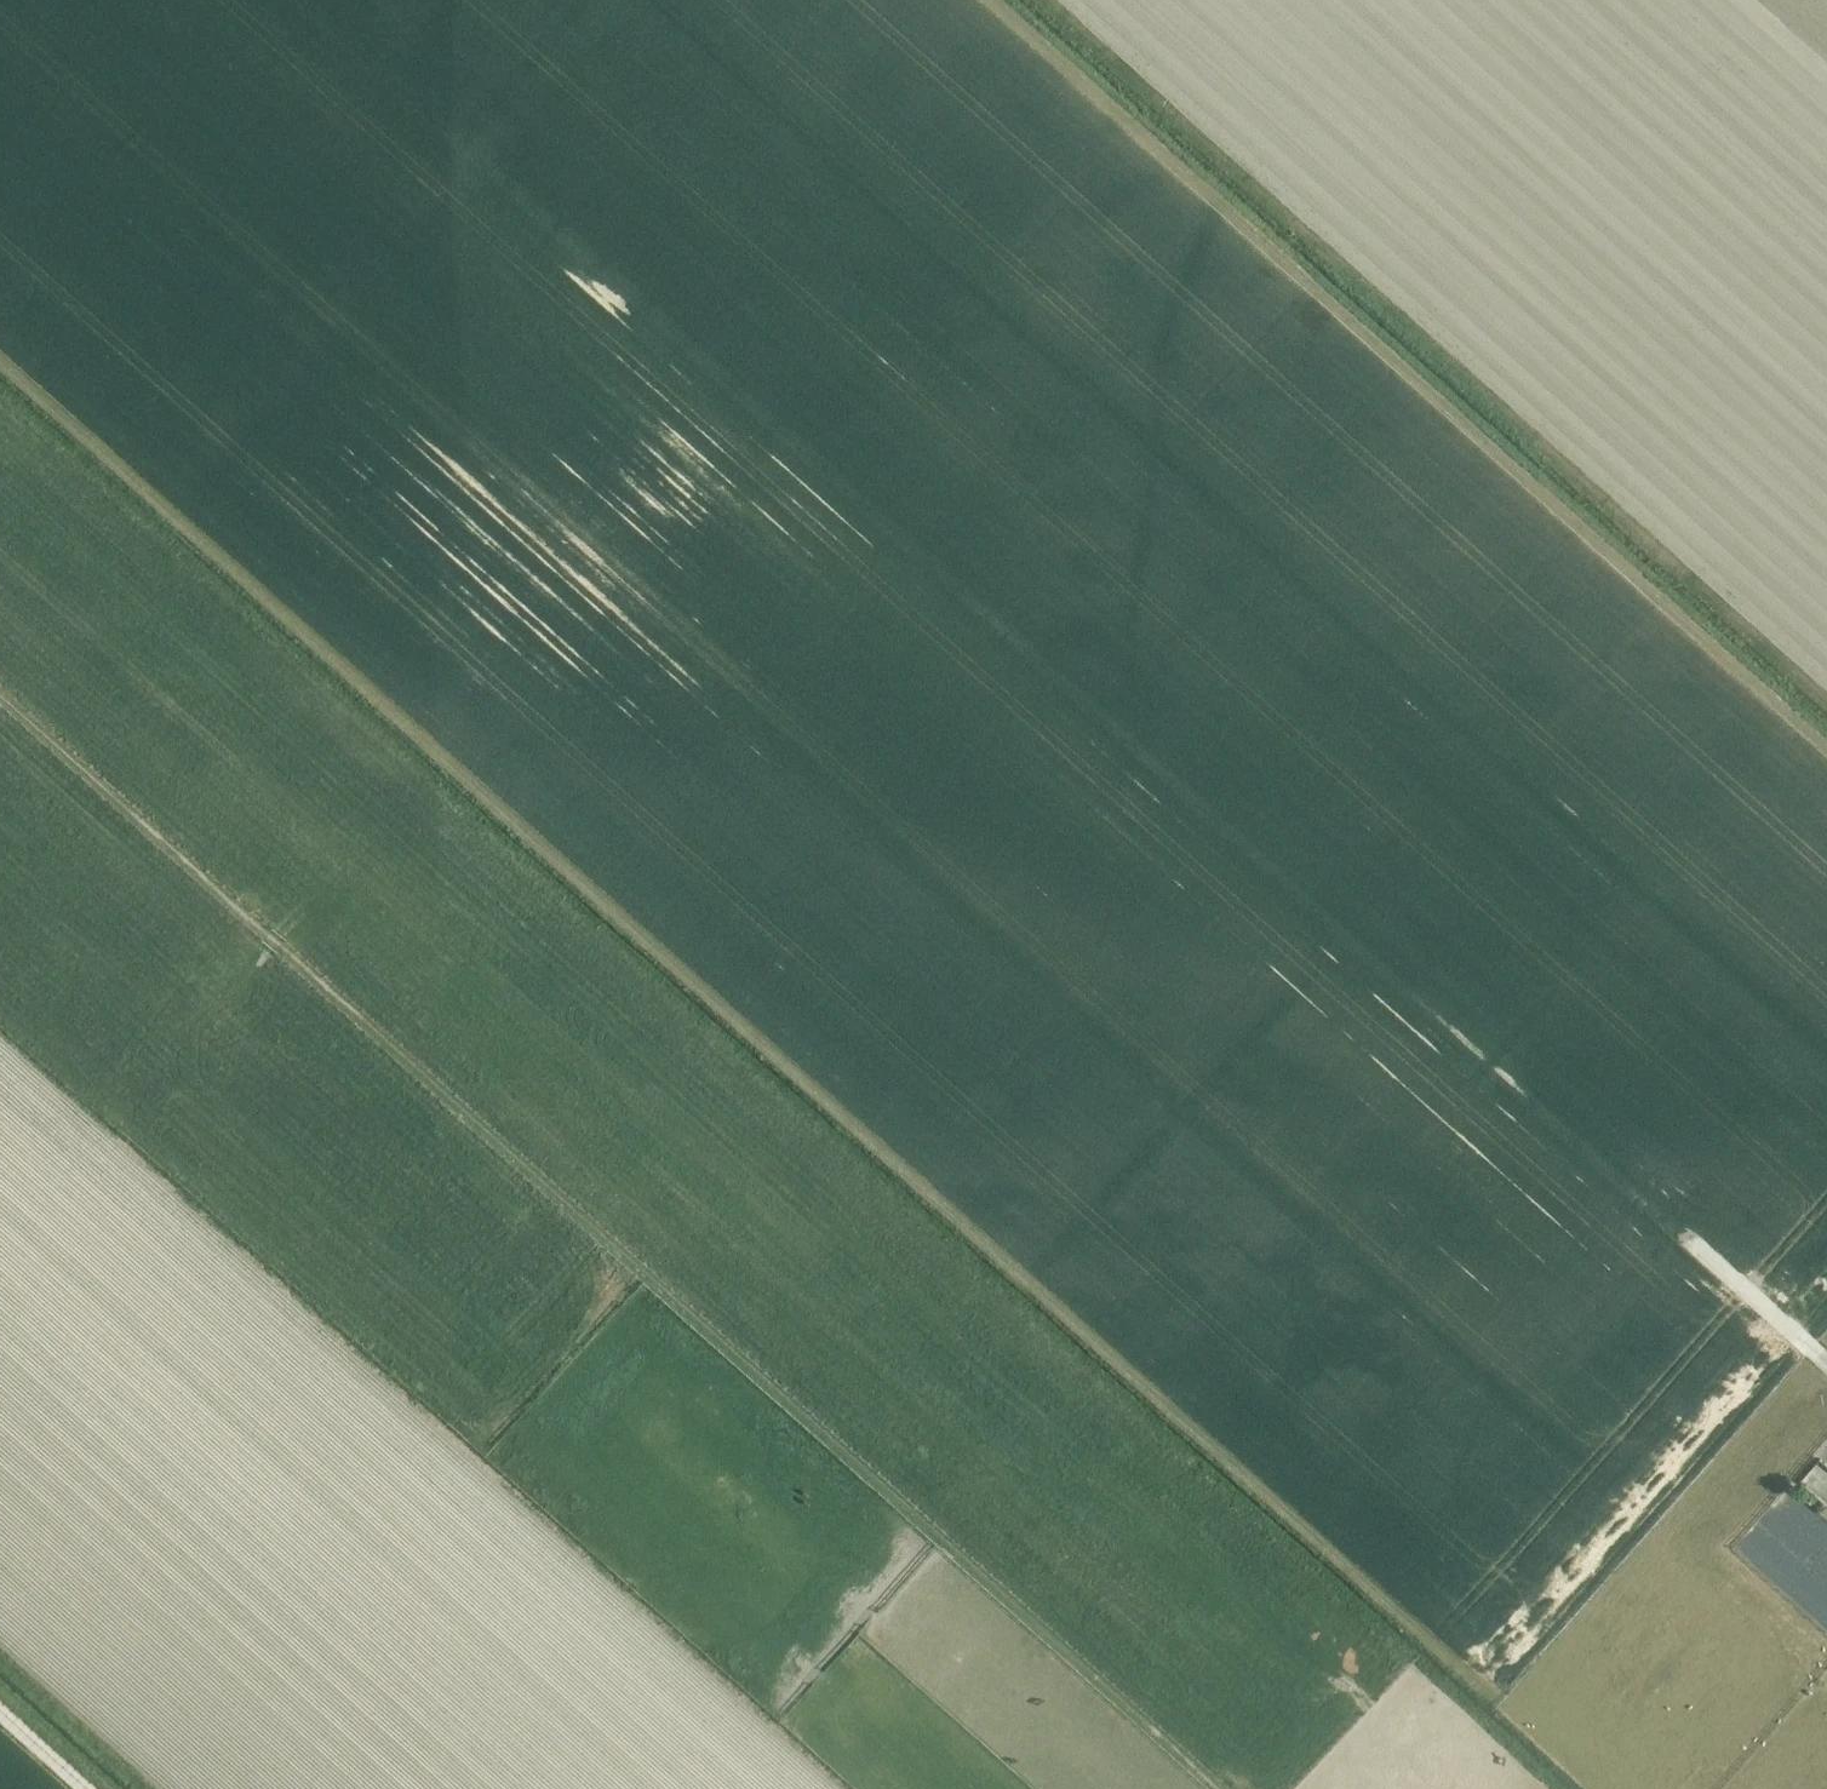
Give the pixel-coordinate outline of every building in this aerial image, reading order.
[(1792,1482),(1737,1542),(1756,1559),(1764,1551),(1783,1569),(1795,1557),(1811,1571),(1826,1553),(1826,1514),(1792,1482)]
